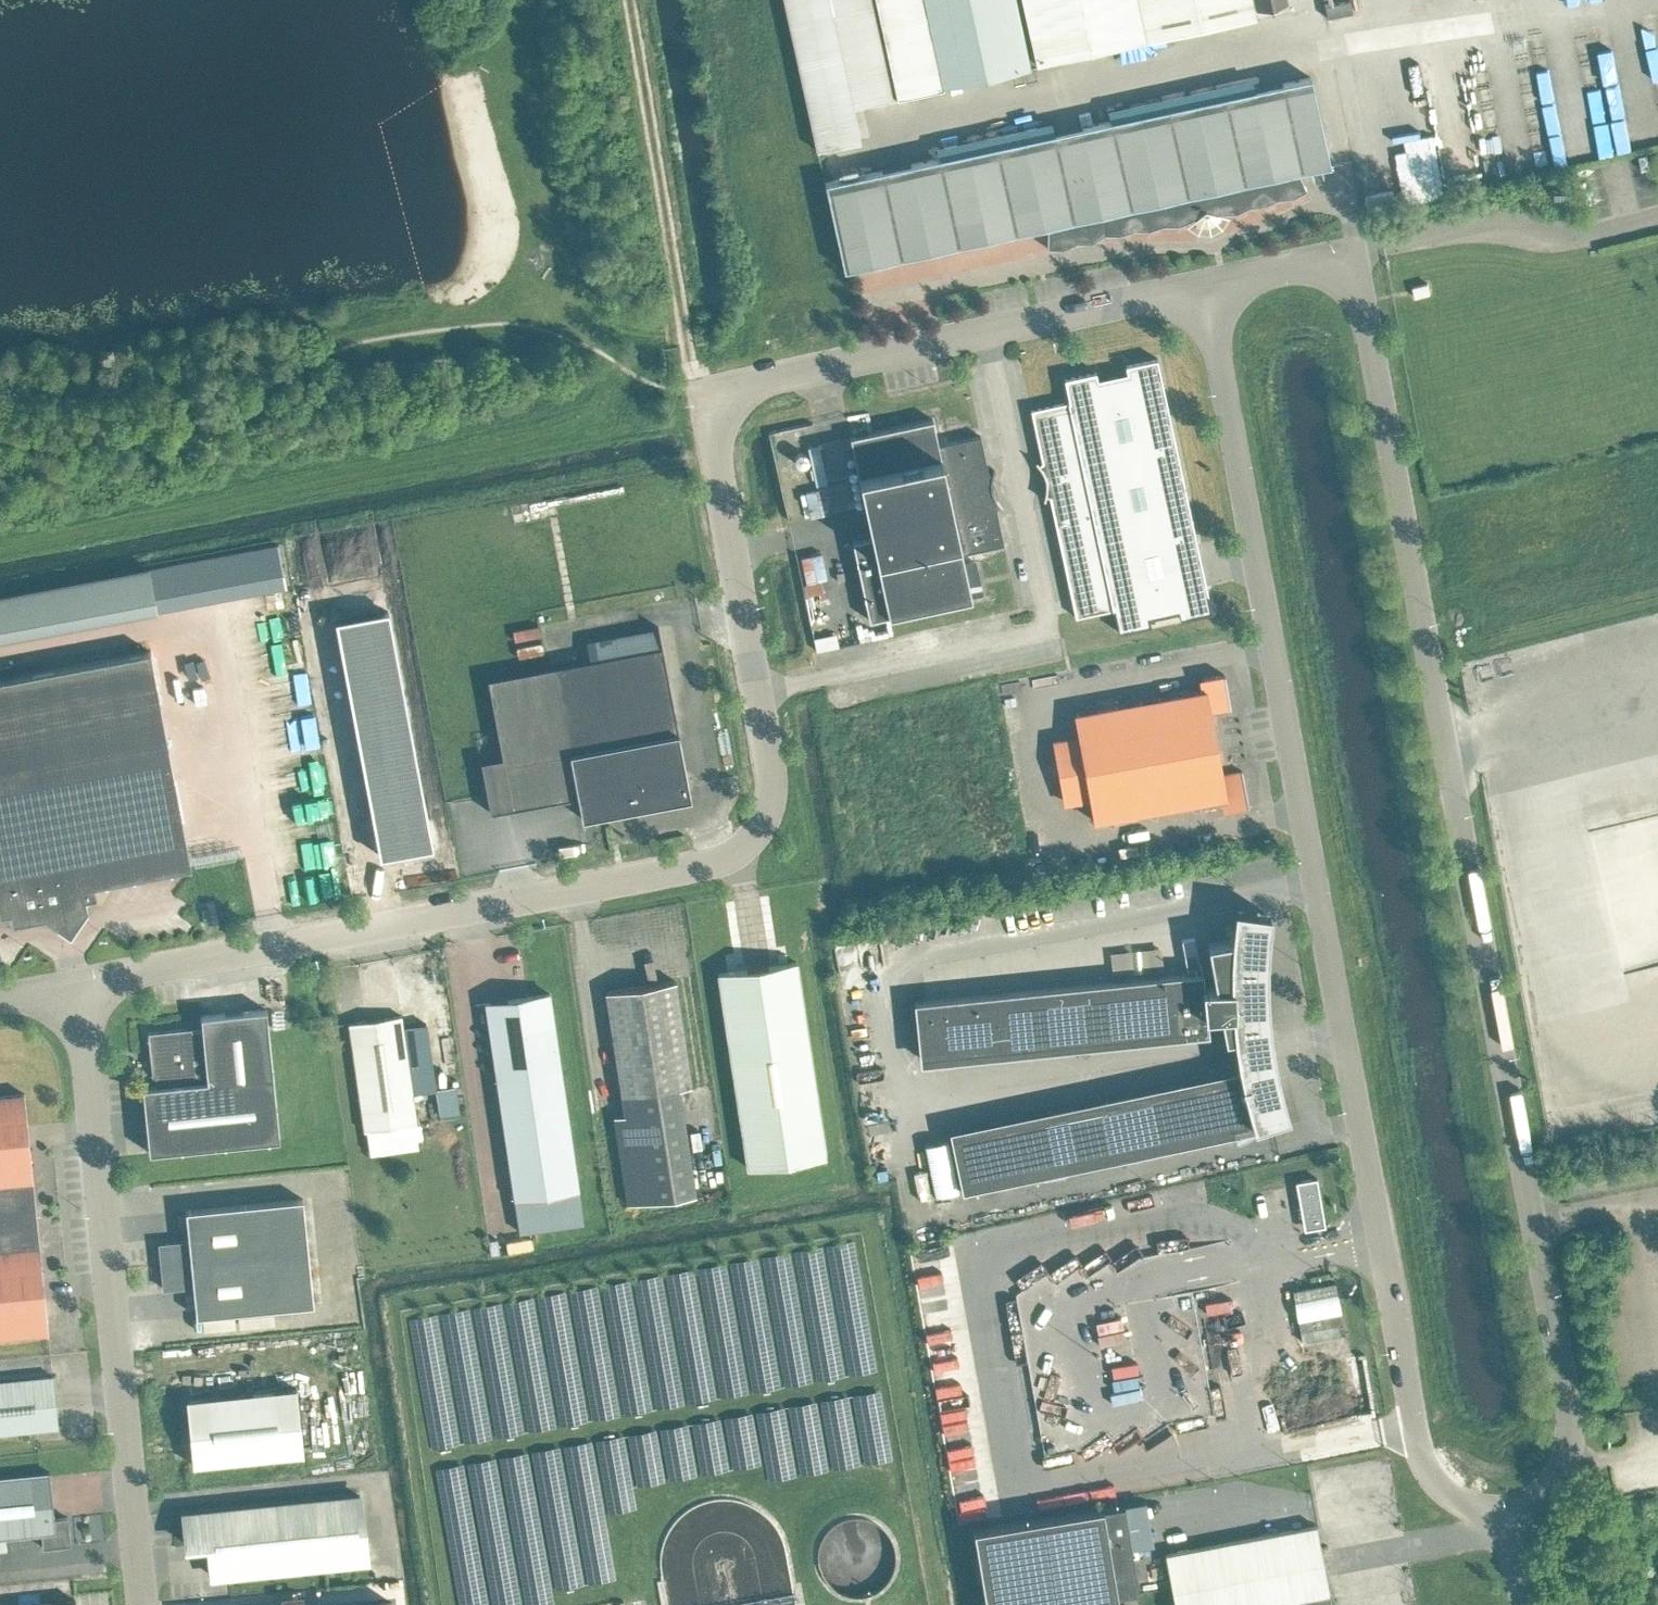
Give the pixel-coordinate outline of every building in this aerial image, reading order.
[(853,104),(935,86),(916,0),(785,0),(817,147),(822,146),(827,168),(878,157),(876,147),(863,150),(853,104)] [(1029,63),(1015,0),(922,0),(940,83),(1029,63)] [(1145,38),(1254,15),(1250,0),(1022,0),(1035,62),(1145,38)] [(1288,3),(1287,0),(1256,0),(1258,10),(1288,3)] [(1177,223),(1204,212),(1234,211),(1248,204),(1262,203),(1276,196),(1291,195),(1305,188),(1296,169),(1328,162),(1309,75),(823,180),(842,267),(1047,223),(1047,245),(1061,245),(1075,239),(1090,240),(1103,232),(1119,232),(1133,227),(1148,228),(1162,223),(1177,223)] [(1415,295),(1430,291),(1427,281),(1412,285),(1415,295)] [(1211,609),(1156,356),(1124,362),(1125,370),(1096,376),(1095,369),(1063,376),(1067,399),(1029,407),(1041,459),(1038,461),(1036,459),(1034,459),(1039,466),(1043,473),(1045,482),(1044,490),(1043,494),(1042,497),(1043,497),(1045,493),(1048,494),(1074,615),(1112,607),(1117,630),(1149,623),(1148,615),(1177,609),(1179,616),(1211,609)] [(937,443),(932,417),(849,435),(870,534),(851,539),(868,618),(970,596),(960,551),(1002,542),(995,505),(997,503),(1000,507),(1001,506),(995,498),(991,488),(990,477),(993,467),(992,467),(991,471),(987,470),(979,434),(937,443)] [(804,489),(809,515),(829,510),(824,485),(804,489)] [(805,581),(825,576),(820,550),(799,555),(805,581)] [(156,609),(148,565),(0,593),(0,639),(156,609)] [(836,579),(844,577),(842,569),(834,570),(836,579)] [(334,612),(379,847),(430,838),(385,602),(334,612)] [(552,665),(486,678),(500,752),(500,754),(510,806),(577,793),(581,816),(689,795),(660,644),(552,665)] [(190,865),(149,649),(0,677),(0,912),(10,910),(12,921),(43,915),(56,923),(65,910),(86,906),(84,896),(95,894),(93,883),(190,865)] [(1220,772),(1208,710),(1230,707),(1223,672),(1200,676),(1202,687),(1074,711),(1079,737),(1053,742),(1063,798),(1089,793),(1094,819),(1222,796),(1224,807),(1247,803),(1241,768),(1220,772)] [(1265,946),(1268,912),(1234,908),(1232,928),(1231,942),(1208,941),(1213,983),(1200,983),(1200,970),(913,1000),(919,1056),(1206,1026),(1204,1013),(1219,1011),(1223,1036),(1234,1034),(1236,1052),(1240,1072),(949,1133),(961,1188),(1269,1123),(1268,1118),(1286,1113),(1277,1080),(1270,1047),(1266,1013),(1264,979),(1265,946)] [(1189,967),(1200,965),(1195,938),(1185,939),(1189,967)] [(745,1166),(826,1154),(796,959),(716,971),(745,1166)] [(691,1083),(675,978),(604,989),(623,1112),(613,1114),(627,1201),(690,1192),(673,1086),(691,1083)] [(518,1229),(583,1220),(549,991),(484,1001),(518,1229)] [(142,1085),(149,1150),(279,1137),(266,1007),(200,1013),(202,1027),(192,1028),(191,1025),(147,1030),(152,1074),(155,1074),(156,1084),(142,1085)] [(400,1013),(348,1021),(363,1129),(367,1153),(380,1151),(417,1146),(413,1121),(416,1121),(410,1082),(402,1029),(400,1013)] [(434,1086),(438,1112),(459,1109),(455,1083),(434,1086)] [(47,1330),(23,1091),(0,1093),(0,1335),(47,1330)] [(1302,1223),(1323,1219),(1315,1175),(1294,1179),(1302,1223)] [(301,1197),(185,1209),(188,1239),(159,1242),(163,1286),(193,1283),(196,1313),(312,1301),(301,1197)] [(1300,1338),(1343,1331),(1334,1280),(1291,1288),(1300,1338)] [(52,1372),(0,1377),(0,1431),(58,1425),(52,1372)] [(192,1464),(302,1453),(295,1385),(185,1397),(192,1464)] [(48,1469),(0,1474),(0,1549),(6,1548),(4,1535),(40,1531),(42,1545),(70,1542),(67,1514),(53,1516),(48,1469)] [(366,1558),(359,1493),(184,1511),(187,1542),(209,1540),(212,1574),(366,1558)] [(972,1527),(985,1604),(1118,1604),(1116,1593),(1112,1569),(1133,1565),(1123,1502),(972,1527)] [(1314,1523),(1164,1551),(1174,1604),(1330,1604),(1314,1523)]
